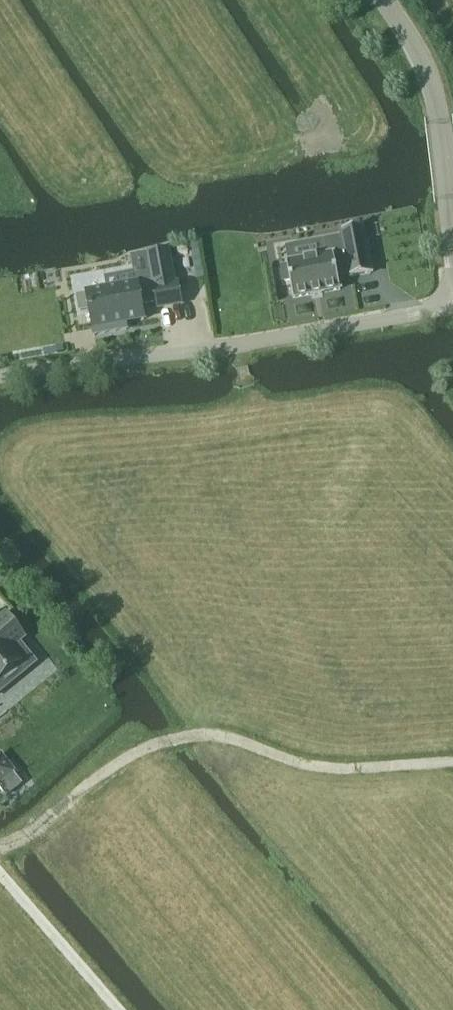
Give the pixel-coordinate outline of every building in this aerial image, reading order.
[(322,294),(322,293),(340,290),(338,277),(350,274),(350,277),(372,273),(363,228),(342,232),(343,237),(323,241),(326,256),(287,264),(288,267),(283,268),(285,281),(290,280),(293,299),(311,295),(312,296),(322,294)] [(161,289),(177,285),(171,253),(154,256),(159,279),(81,294),(85,312),(96,310),(99,334),(136,327),(135,319),(152,316),(149,306),(164,302),(161,289)] [(36,663),(19,643),(25,638),(7,616),(0,622),(0,692),(36,663)] [(0,755),(0,789),(6,796),(22,783),(14,774),(16,773),(1,755),(0,755)]
